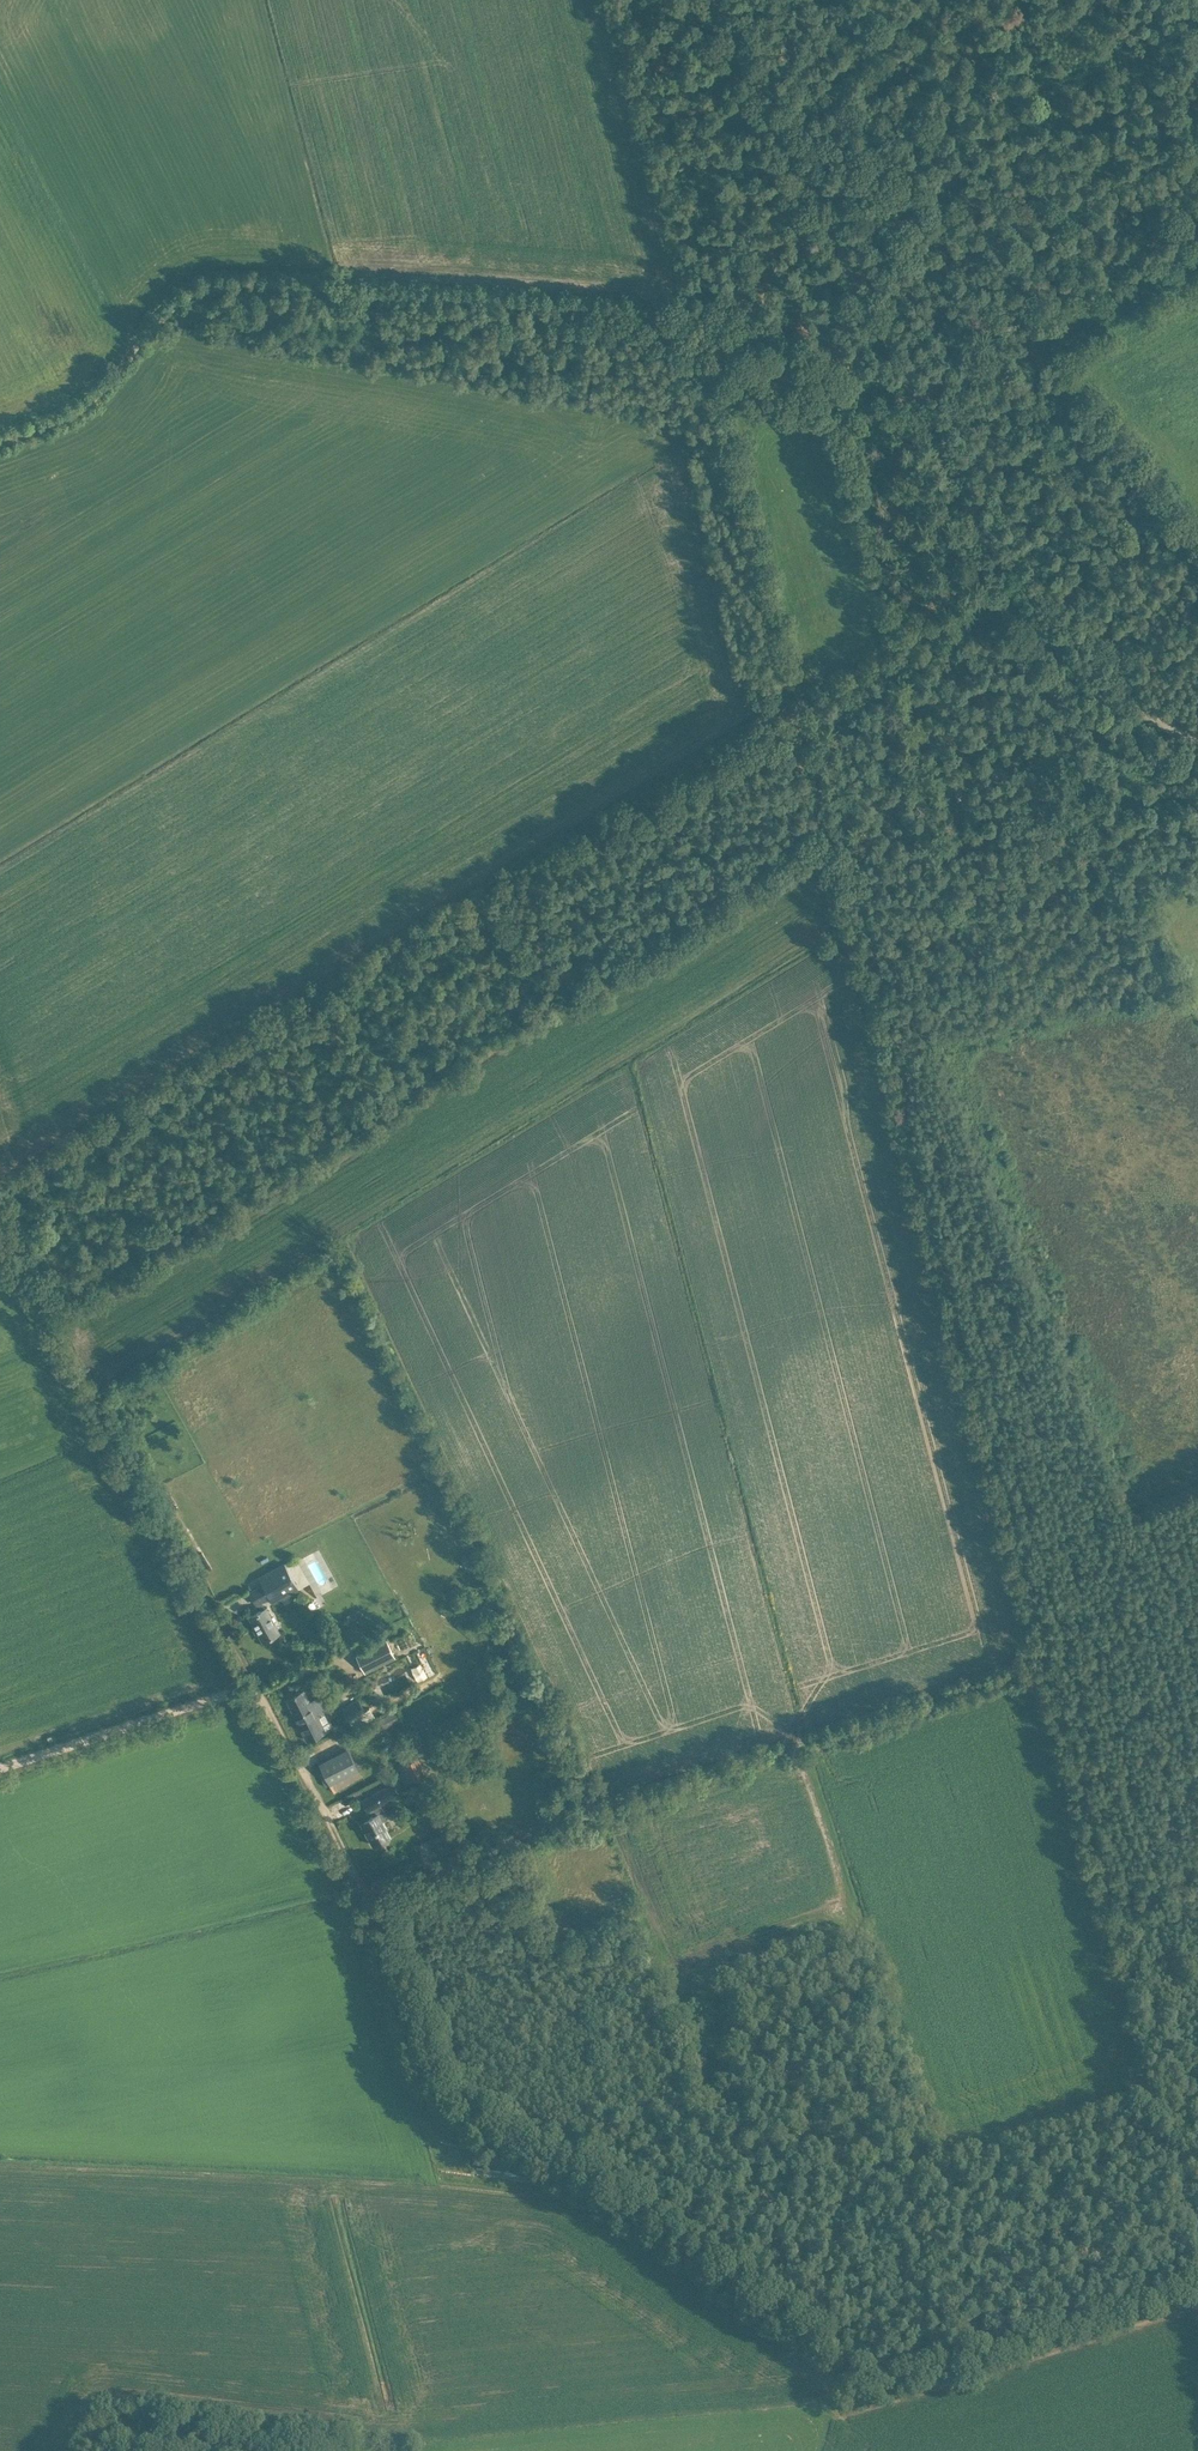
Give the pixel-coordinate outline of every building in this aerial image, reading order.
[(466,1555),(460,1558),(466,1568),(472,1565),(466,1555)] [(274,1601),(299,1587),(286,1563),(260,1577),(264,1585),(252,1592),(259,1605),(272,1598),(274,1601)] [(353,1611),(364,1605),(360,1597),(349,1602),(353,1611)] [(250,1615),(264,1641),(280,1631),(266,1607),(250,1615)] [(396,1657),(386,1638),(356,1654),(365,1673),(396,1657)] [(308,1739),(333,1726),(317,1696),(309,1700),(303,1689),(294,1694),(292,1690),(286,1693),(288,1697),(287,1697),(308,1739)] [(342,1708),(354,1729),(375,1716),(370,1707),(366,1710),(359,1697),(342,1708)] [(468,1728),(475,1725),(473,1720),(466,1723),(468,1728)] [(472,1749),(466,1733),(459,1735),(465,1752),(472,1749)] [(364,1776),(349,1747),(319,1762),(334,1791),(364,1776)] [(396,1765),(405,1784),(428,1772),(418,1754),(396,1765)] [(373,1815),(361,1821),(374,1844),(384,1838),(392,1834),(384,1819),(388,1817),(381,1804),(381,1803),(382,1804),(400,1795),(399,1792),(393,1782),(393,1783),(373,1794),(362,1799),(368,1809),(370,1808),(373,1815)] [(431,1827),(436,1835),(447,1828),(443,1821),(431,1827)] [(440,1834),(429,1839),(434,1851),(444,1848),(454,1843),(448,1830),(440,1834)]
